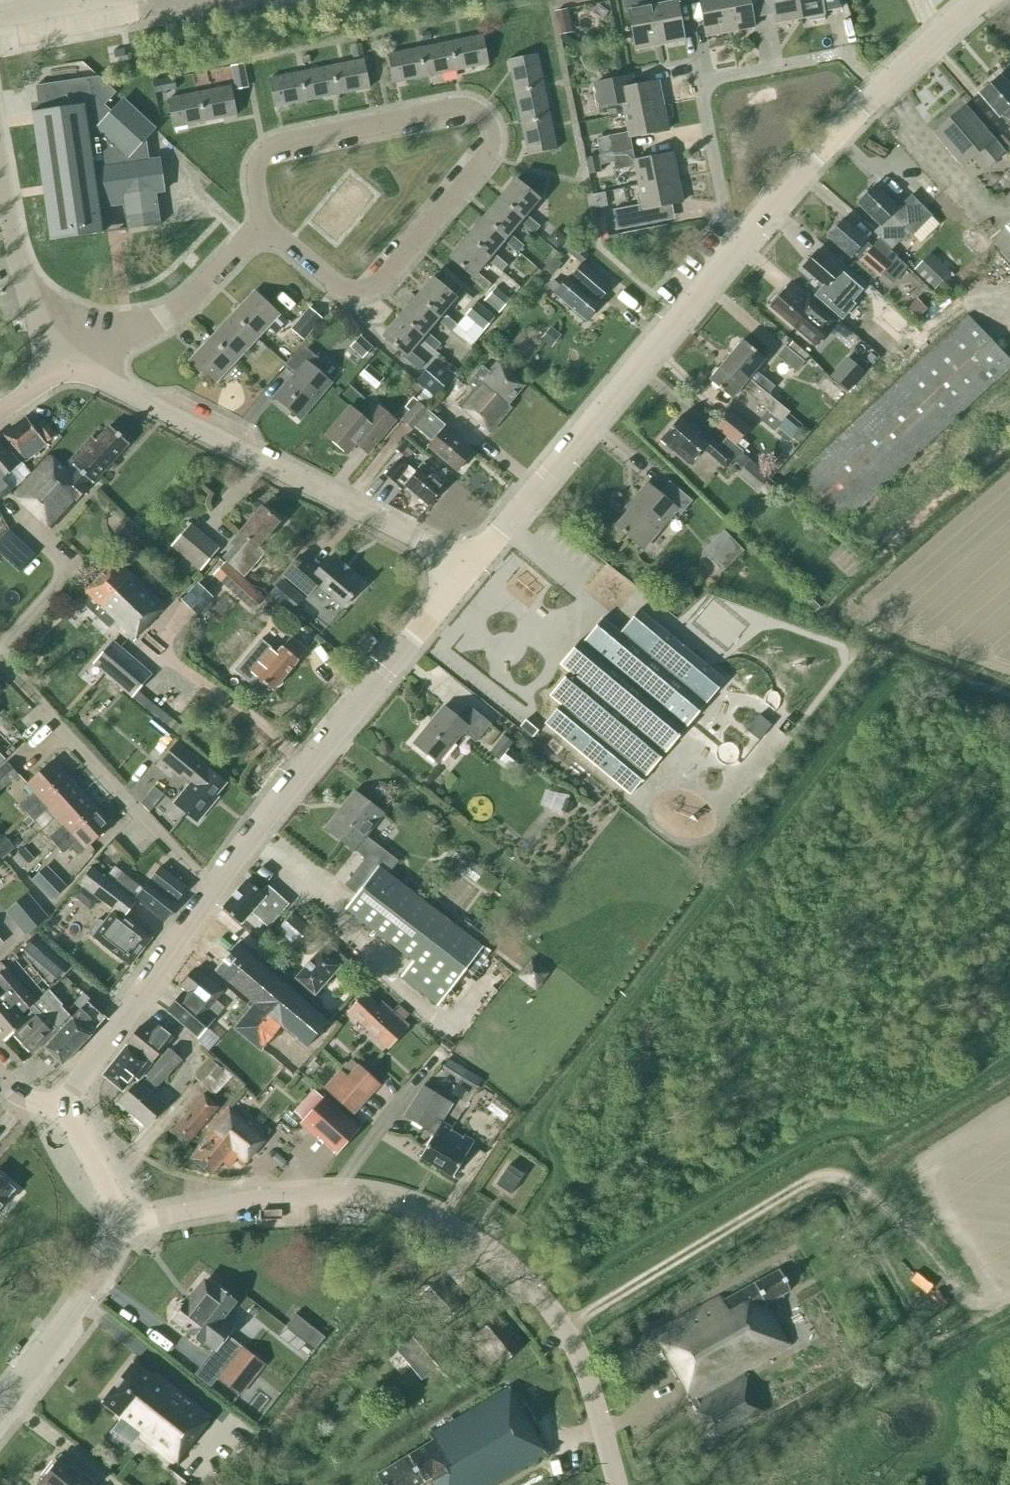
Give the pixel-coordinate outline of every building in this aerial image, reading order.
[(652,6),(633,9),(632,0),(622,0),(624,12),(628,12),(635,50),(660,45),(652,6)] [(652,6),(660,45),(684,41),(677,2),(681,2),(681,0),(671,0),(671,2),(652,6)] [(730,32),(724,0),(699,0),(706,37),(730,32)] [(730,32),(754,27),(749,0),(724,0),(730,32)] [(800,19),(796,0),(771,0),(775,23),(800,19)] [(800,19),(824,14),(823,11),(841,8),(840,0),(796,0),(800,19)] [(557,21),(569,19),(567,9),(555,12),(557,21)] [(483,36),(451,42),(457,70),(488,64),(483,36)] [(451,42),(419,49),(425,77),(457,70),(451,42)] [(353,58),(363,56),(361,43),(350,45),(353,58)] [(425,77),(419,49),(387,55),(393,83),(425,77)] [(508,60),(515,92),(543,86),(536,54),(508,60)] [(364,60),(332,67),(338,95),(370,88),(364,60)] [(332,67),(300,73),(306,101),(338,95),(332,67)] [(306,101),(300,73),(268,80),(274,108),(306,101)] [(236,90),(247,88),(245,76),(233,78),(236,90)] [(1009,128),(1009,88),(998,76),(979,92),(1000,116),(1009,128)] [(105,106),(116,93),(100,77),(35,86),(39,113),(32,114),(49,240),(101,232),(97,208),(124,205),(127,229),(160,225),(155,193),(163,192),(159,159),(148,161),(146,138),(155,128),(124,99),(112,112),(105,106)] [(622,103),(624,114),(663,106),(658,82),(634,86),(632,77),(593,84),(598,107),(622,103)] [(164,91),(175,89),(172,78),(162,80),(164,91)] [(515,92),(521,123),(549,118),(543,86),(515,92)] [(237,115),(231,87),(199,93),(204,121),(237,115)] [(172,128),(204,121),(199,93),(167,100),(172,128)] [(668,130),(663,106),(624,114),(628,132),(596,139),(600,156),(611,153),(632,149),(630,137),(668,130)] [(972,158),(984,172),(1005,154),(964,106),(932,133),(962,167),(972,158)] [(549,118),(521,123),(528,155),(556,150),(549,118)] [(634,166),(638,185),(677,178),(672,154),(634,161),(632,149),(611,153),(615,170),(634,166)] [(588,174),(601,172),(597,156),(585,159),(588,174)] [(677,178),(638,185),(642,204),(612,210),(616,230),(647,224),(644,209),(682,202),(677,178)] [(515,179),(498,200),(522,220),(520,222),(534,233),(540,226),(526,215),(539,199),(515,179)] [(867,193),(865,191),(857,199),(859,201),(857,203),(879,225),(873,231),(892,249),(901,240),(905,243),(912,235),(920,243),(939,224),(910,196),(898,208),(874,185),(867,193)] [(520,222),(522,220),(498,200),(482,219),(505,239),(504,241),(517,253),(523,246),(510,234),(520,222)] [(465,238),(489,258),(487,261),(501,272),(507,265),(493,253),(504,241),(505,239),(482,219),(465,238)] [(853,254),(860,260),(879,276),(882,273),(891,281),(904,267),(895,258),(897,256),(879,239),(871,247),(865,242),(867,239),(843,219),(827,237),(851,258),(853,254)] [(1008,227),(993,238),(992,239),(1009,261),(1009,224),(1007,226),(1008,227)] [(564,238),(559,232),(553,233),(548,239),(556,247),(564,238)] [(489,258),(465,238),(449,258),(472,277),(470,279),(485,291),(491,284),(477,273),(487,261),(489,258)] [(563,247),(582,263),(588,255),(570,239),(563,247)] [(863,290),(817,250),(802,268),(824,287),(815,298),(838,318),(863,290)] [(182,261),(192,270),(202,260),(195,253),(189,254),(182,261)] [(948,274),(928,254),(914,269),(935,288),(948,274)] [(598,301),(610,287),(581,263),(561,287),(553,280),(547,288),(585,320),(601,302),(598,301)] [(432,278),(415,298),(439,318),(437,320),(451,332),(457,325),(443,313),(456,298),(432,278)] [(496,288),(484,300),(499,313),(510,300),(496,288)] [(820,324),(821,324),(811,315),(812,313),(806,307),(801,303),(785,289),(779,297),(777,295),(770,303),(772,305),(770,307),(807,339),(815,346),(825,334),(828,331),(820,324)] [(255,291),(233,314),(257,338),(280,314),(255,291)] [(828,331),(837,321),(808,296),(801,303),(806,307),(812,313),(811,315),(821,324),(820,324),(828,331)] [(399,317),(423,337),(421,340),(434,351),(440,344),(427,333),(437,320),(439,318),(415,298),(399,317)] [(913,301),(906,309),(916,319),(924,311),(913,301)] [(496,318),(477,303),(466,316),(485,331),(496,318)] [(291,330),(304,341),(322,319),(309,308),(291,330)] [(235,362),(257,338),(233,314),(210,338),(235,362)] [(838,528),(1009,365),(1009,360),(968,316),(793,481),(838,528)] [(423,337),(399,317),(383,337),(405,356),(404,358),(418,371),(424,363),(410,352),(421,340),(423,337)] [(552,329),(543,341),(551,347),(560,335),(552,329)] [(363,356),(371,347),(360,337),(353,344),(360,350),(358,352),(363,356)] [(213,385),(235,362),(210,338),(188,362),(213,385)] [(742,340),(725,360),(767,395),(774,386),(755,371),(764,359),(742,340)] [(787,348),(785,346),(777,356),(796,372),(804,362),(803,361),(808,356),(791,342),(787,348)] [(295,415),(299,419),(330,382),(315,369),(322,361),(302,344),(283,367),(294,376),(272,401),(293,418),(295,415)] [(773,431),(789,412),(767,395),(725,360),(709,380),(731,399),(740,388),(768,411),(760,420),(773,431)] [(496,363),(488,371),(482,365),(468,381),(475,387),(458,407),(489,433),(511,407),(508,404),(523,386),(496,363)] [(832,378),(847,391),(855,381),(840,368),(832,378)] [(435,396),(444,385),(425,369),(416,380),(435,396)] [(444,389),(457,401),(471,386),(458,374),(444,389)] [(428,411),(437,400),(435,399),(424,389),(415,400),(417,402),(428,411)] [(402,421),(412,430),(414,427),(428,411),(417,402),(404,418),(402,421)] [(367,454),(395,421),(378,406),(366,420),(350,407),(326,436),(347,453),(355,443),(367,454)] [(736,445),(749,428),(726,410),(713,426),(736,445)] [(427,446),(457,472),(473,453),(443,428),(445,425),(428,411),(414,427),(432,441),(427,446)] [(732,460),(743,470),(737,476),(756,492),(769,478),(751,461),(752,460),(742,452),(727,438),(719,447),(710,439),(709,441),(680,416),(661,438),(690,463),(703,449),(725,468),(732,460)] [(45,444),(56,436),(44,420),(34,428),(26,417),(3,435),(25,461),(46,445),(45,444)] [(87,490),(82,485),(88,479),(92,483),(129,444),(109,426),(96,441),(92,437),(64,468),(49,455),(12,495),(50,530),(87,490)] [(404,442),(396,451),(407,460),(415,451),(404,442)] [(17,485),(8,474),(14,469),(22,478),(29,471),(9,447),(5,451),(0,445),(0,499),(17,485)] [(385,475),(394,483),(397,479),(428,506),(444,488),(431,477),(434,473),(422,463),(415,472),(404,463),(402,466),(397,461),(385,475)] [(680,514),(691,501),(669,482),(658,494),(646,484),(633,500),(636,503),(616,526),(643,549),(676,510),(680,514)] [(257,547),(279,522),(261,507),(231,543),(235,547),(225,560),(244,576),(264,553),(257,547)] [(172,546),(199,569),(218,547),(191,524),(172,546)] [(702,551),(722,571),(743,551),(723,531),(702,551)] [(333,600),(342,608),(362,585),(329,557),(318,570),(300,555),(283,575),(308,596),(305,599),(318,610),(333,600)] [(113,624),(132,641),(165,606),(115,559),(84,592),(86,594),(79,601),(109,628),(113,624)] [(224,564),(214,575),(237,597),(248,585),(224,564)] [(291,612),(304,598),(282,579),(269,593),(291,612)] [(182,600),(197,614),(212,598),(197,584),(182,600)] [(560,705),(544,723),(630,795),(648,773),(637,764),(653,745),(664,754),(680,734),(726,680),(640,608),(620,632),(603,618),(582,642),(580,640),(577,643),(587,651),(570,671),(561,663),(560,664),(569,672),(549,696),(560,705)] [(241,664),(272,691),(307,650),(291,637),(276,654),(260,641),(241,664)] [(153,675),(113,640),(93,664),(132,698),(153,675)] [(467,703),(457,716),(444,705),(413,742),(437,762),(463,731),(476,741),(491,723),(467,703)] [(759,715),(746,730),(759,740),(771,725),(759,715)] [(526,721),(521,727),(533,737),(538,731),(526,721)] [(504,754),(513,743),(502,734),(493,746),(504,754)] [(215,795),(225,783),(176,742),(161,761),(181,778),(183,774),(192,781),(173,803),(197,823),(218,797),(215,795)] [(2,789),(20,773),(6,759),(0,765),(0,787),(2,789)] [(20,806),(27,814),(67,777),(52,761),(26,784),(34,793),(20,806)] [(48,809),(56,817),(82,793),(67,777),(27,814),(29,816),(23,821),(28,827),(48,809)] [(345,885),(356,894),(345,908),(413,960),(400,976),(437,1005),(482,947),(387,874),(397,861),(365,836),(382,814),(354,792),(326,828),(354,850),(366,858),(345,885)] [(49,838),(56,846),(96,809),(82,793),(56,817),(63,825),(49,838)] [(569,813),(573,801),(565,798),(561,810),(569,813)] [(84,848),(85,849),(111,825),(96,809),(56,846),(63,854),(70,847),(77,854),(84,848)] [(1,859),(12,850),(0,838),(0,858),(1,859)] [(22,869),(34,858),(24,848),(13,858),(22,869)] [(67,886),(47,866),(31,881),(52,901),(67,886)] [(114,910),(105,923),(101,919),(96,921),(89,930),(90,935),(129,966),(151,938),(123,916),(135,901),(123,892),(113,884),(91,867),(79,883),(114,910)] [(122,871),(113,884),(123,892),(125,890),(164,921),(178,903),(176,901),(186,888),(160,868),(144,888),(122,871)] [(246,880),(222,907),(241,924),(255,908),(272,923),(289,904),(268,885),(261,893),(246,880)] [(26,937),(48,917),(28,893),(5,912),(26,937)] [(292,912),(277,931),(295,946),(311,928),(292,912)] [(68,965),(35,936),(24,949),(57,978),(68,965)] [(302,983),(299,986),(312,998),(337,969),(346,977),(356,966),(328,942),(322,948),(296,978),(302,983)] [(308,1046),(328,1022),(236,945),(228,954),(223,960),(215,970),(251,1000),(247,1005),(251,1008),(234,1028),(280,1066),(281,1065),(293,1075),(314,1051),(308,1046)] [(538,986),(547,974),(532,963),(523,975),(538,986)] [(12,1034),(27,1022),(21,1015),(36,1002),(6,967),(0,973),(0,1036),(5,1041),(12,1034)] [(180,986),(185,990),(183,992),(167,1011),(198,1038),(206,1028),(214,1019),(213,1018),(215,1016),(216,1017),(224,1007),(215,1000),(223,991),(196,968),(180,986)] [(36,1002),(21,1015),(27,1022),(12,1034),(31,1053),(43,1042),(70,1015),(60,1005),(61,1003),(49,989),(36,1002)] [(347,1012),(383,1043),(402,1021),(380,1002),(377,1005),(364,993),(347,1012)] [(45,1048),(62,1065),(105,1018),(87,1002),(72,1017),(70,1015),(43,1042),(46,1046),(45,1048)] [(127,1042),(141,1053),(152,1062),(172,1037),(157,1025),(149,1034),(139,1026),(127,1042)] [(166,1032),(172,1037),(178,1030),(172,1025),(166,1032)] [(103,1075),(122,1091),(133,1077),(137,1081),(152,1062),(141,1053),(138,1057),(126,1047),(103,1075)] [(150,1093),(181,1060),(170,1049),(146,1075),(148,1077),(138,1088),(135,1084),(119,1102),(146,1126),(164,1106),(150,1093)] [(476,1089),(481,1079),(447,1059),(441,1068),(476,1089)] [(195,1078),(208,1089),(223,1072),(211,1060),(195,1078)] [(348,1077),(341,1070),(324,1088),(353,1114),(380,1084),(359,1065),(348,1077)] [(424,1085),(405,1116),(429,1131),(429,1130),(435,1133),(420,1156),(453,1177),(475,1142),(464,1135),(462,1138),(450,1131),(452,1127),(437,1118),(448,1100),(424,1085)] [(171,1131),(186,1145),(219,1107),(203,1093),(171,1131)] [(300,1122),(336,1155),(360,1128),(324,1095),(300,1122)] [(244,1163),(265,1138),(228,1107),(210,1129),(213,1132),(191,1158),(211,1175),(221,1162),(228,1167),(237,1157),(244,1163)] [(495,1184),(510,1194),(523,1174),(508,1165),(495,1184)] [(14,1190),(0,1178),(0,1207),(1,1205),(0,1205),(14,1190)] [(745,1371),(790,1345),(767,1303),(790,1289),(778,1269),(723,1300),(719,1294),(653,1331),(712,1437),(765,1407),(745,1371)] [(431,1278),(416,1292),(443,1321),(457,1307),(431,1278)] [(220,1318),(233,1301),(219,1290),(218,1292),(204,1281),(186,1303),(178,1304),(173,1311),(174,1319),(201,1342),(203,1340),(215,1349),(232,1328),(220,1318)] [(296,1313),(286,1325),(315,1349),(325,1336),(296,1313)] [(473,1338),(495,1365),(516,1348),(506,1335),(510,1331),(495,1313),(470,1333),(464,1325),(453,1334),(463,1346),(473,1338)] [(217,1379),(241,1397),(266,1364),(242,1346),(217,1379)] [(117,1418),(174,1464),(211,1418),(153,1373),(151,1376),(133,1361),(101,1401),(120,1416),(117,1418)] [(431,1484),(490,1484),(543,1452),(534,1436),(537,1434),(507,1386),(428,1434),(431,1441),(375,1476),(381,1484),(415,1484),(427,1478),(431,1484)] [(94,1481),(85,1473),(81,1474),(60,1456),(38,1483),(41,1484),(91,1484),(94,1481)]
